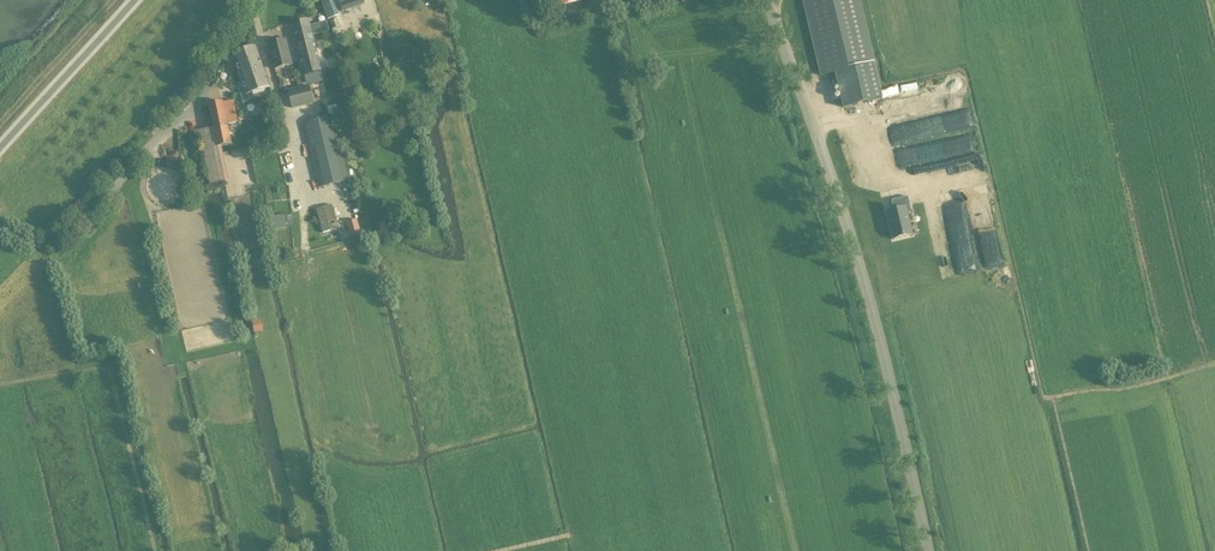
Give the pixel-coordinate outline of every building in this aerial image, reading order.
[(338,1),(341,10),(364,2),(363,0),(340,0),(338,1)] [(550,10),(586,1),(586,0),(548,0),(550,10)] [(861,0),(803,0),(821,77),(835,73),(843,108),(882,99),(874,63),(876,63),(861,0)] [(309,20),(291,25),(304,76),(321,72),(322,72),(312,36),(329,31),(328,25),(320,27),(319,23),(310,26),(309,20)] [(291,65),(285,40),(267,44),(274,69),(291,65)] [(246,95),(270,87),(256,46),(233,54),(234,56),(225,59),(228,69),(237,66),(246,95)] [(297,89),(301,106),(312,104),(308,86),(297,89)] [(292,109),(301,106),(297,89),(288,91),(292,109)] [(223,104),(222,102),(208,105),(213,128),(198,131),(210,185),(225,182),(218,148),(231,145),(228,128),(227,125),(238,123),(234,101),(223,104)] [(319,188),(348,181),(332,115),(303,123),(319,188)] [(966,137),(900,147),(902,163),(969,153),(966,137)] [(892,205),(885,206),(893,240),(912,235),(905,208),(910,207),(908,197),(891,201),(892,205)] [(324,207),(316,209),(320,225),(322,232),(331,230),(329,223),(336,221),(332,205),(324,207)]
